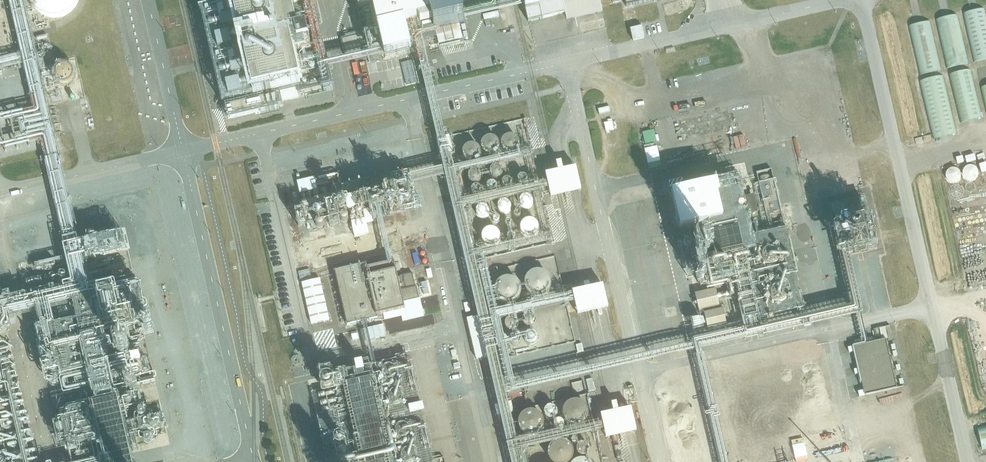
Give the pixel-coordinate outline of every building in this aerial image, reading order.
[(94,289),(87,261),(85,261),(66,179),(48,99),(60,97),(58,89),(66,87),(66,85),(69,84),(71,82),(72,80),(73,77),(73,75),(72,72),(70,70),(68,68),(65,68),(62,68),(60,69),(58,71),(57,73),(43,77),(39,60),(45,59),(52,55),(47,36),(34,38),(25,0),(8,0),(21,55),(0,60),(0,72),(24,67),(34,111),(33,111),(0,118),(0,152),(40,143),(41,143),(42,143),(43,144),(47,161),(46,161),(51,183),(68,258),(35,266),(37,272),(47,270),(47,273),(54,271),(55,276),(47,278),(51,295),(5,306),(2,289),(0,290),(0,333),(7,331),(6,321),(39,314),(43,329),(38,330),(49,379),(87,370),(92,394),(95,394),(96,404),(91,405),(93,415),(86,409),(61,414),(63,423),(55,425),(59,445),(61,445),(63,451),(70,450),(72,461),(135,461),(129,438),(167,429),(163,415),(130,424),(126,409),(142,404),(138,386),(157,382),(155,372),(145,374),(140,352),(118,357),(115,345),(129,341),(127,332),(140,329),(139,325),(150,322),(142,285),(128,289),(127,282),(94,289)] [(66,14),(73,9),(76,3),(77,0),(33,0),(33,2),(37,9),(43,14),(51,17),(59,17),(66,14)] [(202,10),(228,121),(283,108),(280,95),(298,91),(299,96),(335,87),(315,0),(200,0),(202,10)] [(359,9),(372,6),(378,32),(365,35),(368,47),(369,47),(371,54),(374,53),(374,55),(384,53),(385,56),(416,49),(420,48),(420,46),(423,45),(438,42),(439,45),(462,40),(459,26),(464,25),(458,0),(357,0),(359,9)] [(529,23),(566,14),(568,22),(602,14),(600,0),(523,0),(529,23)] [(963,15),(974,64),(985,61),(985,18),(984,10),(963,15)] [(957,16),(936,21),(947,70),(968,65),(957,16)] [(616,17),(604,20),(607,32),(618,29),(616,17)] [(584,20),(585,34),(597,32),(596,19),(584,20)] [(930,22),(909,27),(919,76),(940,72),(930,22)] [(717,420),(719,420),(720,419),(718,410),(716,409),(715,410),(704,366),(707,365),(704,356),(702,356),(701,350),(802,328),(803,331),(804,332),(810,330),(811,330),(810,327),(854,317),(860,341),(866,340),(860,315),(862,315),(849,255),(876,249),(865,201),(859,202),(860,211),(849,213),(850,217),(839,219),(840,221),(834,223),(851,306),(850,308),(760,328),(758,320),(757,318),(744,321),(746,331),(636,357),(523,384),(520,382),(514,383),(500,321),(575,303),(573,296),(497,313),(484,258),(551,243),(550,236),(477,254),(466,210),(549,191),(548,184),(465,202),(460,183),(463,173),(533,158),(531,151),(454,169),(450,153),(448,153),(448,151),(452,150),(450,144),(446,145),(435,94),(423,45),(420,46),(420,48),(416,49),(427,96),(444,169),(409,178),(407,174),(344,188),(340,174),(297,183),(302,204),(300,204),(302,212),(295,214),(298,228),(316,223),(316,225),(316,227),(317,228),(319,229),(321,229),(322,229),(324,227),(325,225),(324,224),(329,223),(330,227),(340,226),(339,221),(341,221),(342,222),(343,223),(344,224),(346,223),(347,223),(348,222),(348,220),(350,220),(350,217),(371,212),(375,211),(387,264),(392,262),(382,218),(415,209),(410,187),(446,178),(498,406),(508,403),(507,396),(511,395),(511,394),(637,365),(692,352),(718,461),(727,461),(717,420)] [(412,61),(399,64),(405,88),(418,85),(412,61)] [(970,71),(950,76),(961,124),(982,120),(970,71)] [(956,136),(942,77),(920,82),(934,141),(956,136)] [(608,107),(597,110),(599,115),(610,113),(608,107)] [(654,130),(642,133),(644,145),(656,143),(654,130)] [(735,149),(745,147),(742,136),(732,138),(735,149)] [(519,148),(519,146),(519,143),(517,141),(515,139),(513,138),(510,137),(508,138),(505,139),(503,141),(502,144),(502,146),(502,149),(503,151),(505,153),(506,154),(508,155),(511,155),(513,154),(515,154),(517,152),(518,150),(519,148)] [(499,149),(499,147),(499,145),(498,142),(496,140),(493,139),(491,139),(488,139),(485,140),(484,142),(482,145),(482,147),(482,150),(483,152),(485,154),(487,155),(489,156),(491,156),(493,156),(495,155),(497,153),(498,152),(499,149)] [(480,157),(480,155),(480,152),(479,150),(477,148),(474,147),(472,146),(469,147),(467,148),(465,150),(463,152),(463,155),(464,158),(465,160),(466,161),(468,163),(470,163),(472,164),(474,163),(476,162),(478,161),(479,159),(480,157)] [(644,149),(647,165),(659,163),(656,147),(644,149)] [(546,176),(548,184),(549,191),(551,198),(581,191),(576,169),(563,172),(561,163),(556,164),(558,173),(546,176)] [(500,179),(501,178),(503,176),(503,174),(503,172),(502,170),(500,169),(499,168),(496,167),(494,168),(493,169),(491,170),(490,172),(490,174),(491,176),(492,178),(494,180),(496,180),(498,180),(500,179)] [(975,181),(976,179),(978,177),(978,175),(977,172),(976,170),(974,168),(972,167),(969,167),(967,168),(964,169),(963,171),(962,174),(962,176),(963,179),(965,181),(967,182),(970,183),(972,182),(975,181)] [(749,175),(754,195),(757,210),(747,213),(753,237),(787,231),(772,170),(749,175)] [(478,185),(480,183),(481,182),(481,179),(481,177),(480,175),(479,174),(477,173),(475,173),(473,173),(471,174),(469,176),(469,178),(468,180),(469,182),(470,183),(472,185),(474,185),(476,185),(478,185)] [(528,182),(527,180),(526,179),(525,178),(523,177),(522,177),(520,178),(519,179),(518,180),(518,181),(518,183),(518,184),(519,186),(521,187),(522,187),(524,187),(525,186),(527,185),(527,183),(528,182)] [(512,185),(512,183),(511,182),(510,181),(508,180),(507,180),(505,181),(504,182),(503,183),(502,185),(503,186),(503,188),(504,189),(506,190),(507,190),(509,190),(510,189),(511,188),(512,187),(512,185)] [(710,285),(734,280),(744,321),(757,318),(758,320),(804,311),(787,231),(753,237),(747,213),(757,210),(754,195),(753,196),(752,192),(749,193),(750,196),(743,198),(741,191),(736,192),(733,181),(671,194),(680,231),(707,224),(711,241),(693,245),(693,243),(692,243),(691,241),(680,244),(687,278),(708,274),(710,285)] [(497,189),(497,187),(496,185),(494,184),(493,184),(491,184),(490,184),(488,185),(488,187),(487,188),(487,190),(488,191),(489,193),(490,193),(492,194),(493,194),(495,193),(496,192),(497,190),(497,189)] [(482,192),(481,190),(480,189),(479,188),(477,187),(476,187),(474,188),(473,189),(472,190),(472,192),(472,193),(472,195),(473,196),(475,197),(476,197),(478,197),(479,196),(481,195),(481,194),(482,192)] [(532,205),(532,204),(532,202),(531,200),(531,199),(529,198),(527,198),(524,198),(523,198),(522,199),(521,201),(520,202),(520,203),(520,206),(522,208),(523,209),(524,209),(526,210),(528,209),(529,209),(530,208),(531,207),(532,206),(532,205)] [(511,210),(511,209),(511,207),(511,206),(510,204),(509,203),(507,202),(506,202),(505,202),(503,202),(502,202),(500,203),(499,204),(498,206),(498,207),(498,209),(498,210),(498,212),(499,213),(501,214),(502,215),(504,215),(505,215),(507,215),(508,214),(510,213),(511,212),(511,210)] [(489,215),(489,213),(489,211),(488,210),(488,209),(486,208),(485,207),(484,207),(483,207),(481,207),(480,208),(479,209),(478,210),(478,211),(477,212),(477,213),(477,214),(478,216),(478,217),(479,217),(480,218),(481,219),(482,219),(483,219),(484,219),(485,219),(486,218),(487,218),(488,217),(489,216),(489,215)] [(371,212),(350,217),(350,220),(355,239),(369,236),(367,225),(373,223),(371,212)] [(539,232),(539,230),(539,228),(538,226),(537,223),(535,222),(534,221),(533,221),(531,220),(529,220),(527,221),(524,222),(522,224),(521,226),(521,228),(520,229),(521,231),(521,233),(522,235),(523,236),(524,237),(526,238),(528,239),(529,239),(531,239),(533,238),(535,237),(536,236),(538,235),(538,233),(539,232)] [(500,240),(500,239),(500,237),(499,235),(498,234),(497,232),(496,231),(495,230),(492,230),(490,230),(488,230),(486,231),(485,232),(483,234),(483,235),(482,237),(482,239),(482,240),(482,242),(483,243),(484,245),(485,246),(487,247),(488,247),(490,248),(492,248),(494,247),(496,246),(497,245),(498,244),(499,242),(500,240)] [(117,240),(118,248),(126,247),(125,231),(106,232),(106,241),(117,240)] [(516,240),(516,238),(515,237),(514,236),(513,235),(511,235),(510,236),(509,236),(508,237),(507,239),(507,240),(508,242),(508,243),(509,244),(511,244),(512,244),(514,244),(515,243),(516,241),(516,240)] [(347,253),(324,257),(325,266),(349,262),(347,253)] [(366,265),(335,272),(347,327),(362,323),(366,322),(375,321),(384,321),(383,315),(405,310),(404,304),(419,300),(416,287),(415,288),(412,275),(398,278),(394,262),(392,262),(387,264),(367,268),(366,265)] [(551,288),(551,285),(551,281),(549,278),(548,277),(546,275),(543,273),(542,273),(539,272),(536,272),(534,273),(531,274),(530,275),(528,277),(526,279),(525,282),(525,285),(525,287),(526,289),(527,291),(528,294),(530,295),(533,297),(535,298),(537,298),(540,298),(542,298),(545,296),(547,295),(549,293),(550,290),(551,288)] [(705,284),(706,283),(706,281),(705,280),(704,279),(703,278),(702,277),(700,277),(699,278),(698,279),(697,280),(696,282),(697,283),(697,285),(698,286),(700,286),(701,287),(703,286),(704,285),(705,284)] [(521,294),(521,292),(521,288),(519,285),(518,283),(516,281),(514,280),(512,279),(509,279),(506,279),(504,280),(502,281),(500,282),(498,284),(497,286),(496,289),(495,291),(495,294),(496,296),(497,298),(498,300),(500,302),(503,304),(505,305),(507,305),(510,305),(513,304),(515,303),(517,301),(519,300),(520,297),(521,294)] [(302,285),(312,325),(330,321),(320,280),(302,285)] [(420,298),(429,298),(429,283),(420,283),(420,298)] [(573,296),(575,303),(577,316),(608,309),(603,286),(590,289),(589,283),(584,285),(585,290),(572,293),(573,296)] [(695,295),(699,312),(719,307),(715,291),(695,295)] [(723,310),(704,314),(708,330),(726,325),(723,310)] [(524,326),(525,327),(527,328),(529,329),(531,328),(533,327),(535,326),(536,324),(536,322),(536,319),(534,317),(533,316),(531,315),(528,315),(526,316),(524,317),(523,319),(523,321),(523,323),(524,326)] [(476,360),(485,358),(476,316),(467,318),(476,360)] [(506,329),(508,331),(510,332),(512,333),(514,332),(516,331),(518,330),(519,328),(519,325),(518,323),(517,321),(515,320),(513,319),(511,319),(509,320),(507,321),(506,323),(505,325),(505,327),(506,329)] [(698,320),(690,322),(692,330),(700,329),(704,326),(703,321),(698,320)] [(443,459),(435,460),(412,359),(397,363),(396,361),(376,366),(366,322),(362,323),(372,367),(370,368),(368,360),(362,362),(363,363),(355,365),(356,371),(354,372),(355,380),(349,381),(346,371),(308,382),(317,414),(323,441),(333,438),(338,461),(444,461),(443,459)] [(382,325),(369,328),(372,341),(385,337),(382,325)] [(879,330),(882,341),(873,343),(872,339),(866,340),(860,341),(853,343),(854,347),(853,348),(864,397),(897,389),(885,340),(888,340),(885,329),(879,330)] [(510,341),(510,343),(511,344),(512,345),(513,346),(515,347),(517,346),(518,345),(520,344),(520,342),(520,341),(520,339),(519,338),(518,337),(516,336),(514,336),(512,337),(511,338),(510,339),(510,341)] [(4,342),(0,343),(0,461),(29,461),(31,461),(11,373),(3,374),(2,370),(15,368),(13,355),(8,357),(7,350),(13,349),(4,342)] [(575,427),(579,427),(583,425),(586,422),(588,419),(588,415),(588,411),(586,407),(583,404),(579,403),(575,402),(571,403),(567,405),(565,409),(563,413),(564,417),(565,421),(568,424),(571,426),(575,427)] [(514,413),(511,403),(508,403),(498,406),(495,407),(497,417),(500,416),(510,414),(514,413)] [(604,433),(606,439),(637,432),(631,409),(619,412),(617,403),(611,405),(613,413),(601,416),(602,423),(604,433)] [(548,420),(550,420),(553,420),(555,419),(556,417),(557,416),(557,413),(557,411),(556,409),(554,408),(552,407),(550,407),(548,408),(546,409),(545,411),(544,413),(544,415),(545,417),(547,419),(548,420)] [(141,417),(142,417),(143,417),(145,417),(146,416),(146,415),(147,413),(147,412),(146,411),(145,410),(144,409),(142,409),(141,409),(140,410),(139,411),(138,412),(138,414),(139,415),(140,416),(141,417)] [(531,437),(535,436),(538,435),(541,432),(543,428),(544,425),(543,421),(541,417),(538,414),(535,413),(531,412),(526,413),(523,415),(520,419),(519,423),(519,427),(521,431),(523,434),(527,436),(531,437)] [(578,441),(577,440),(576,439),(604,433),(602,423),(517,442),(510,414),(500,416),(511,461),(524,461),(522,453),(552,445),(549,448),(548,451),(548,456),(549,460),(551,461),(571,461),(573,459),(574,456),(574,453),(573,450),(572,448),(570,446),(568,444),(567,443),(565,442),(572,440),(572,441),(572,443),(572,444),(573,445),(575,445),(576,445),(578,447),(578,448),(577,450),(577,452),(578,454),(578,455),(580,456),(581,457),(583,458),(584,458),(586,457),(587,461),(584,461),(581,461),(578,461),(576,461),(589,461),(588,456),(589,455),(590,454),(590,452),(590,450),(589,449),(589,447),(587,446),(586,445),(584,445),(583,445),(581,445),(580,446),(577,444),(578,443),(578,442),(578,441)] [(556,430),(557,431),(559,431),(561,431),(562,430),(563,429),(564,428),(564,426),(564,424),(563,423),(562,422),(561,421),(559,421),(558,421),(556,422),(555,423),(554,425),(554,427),(555,428),(556,430)] [(981,451),(985,450),(985,429),(977,430),(981,451)]
